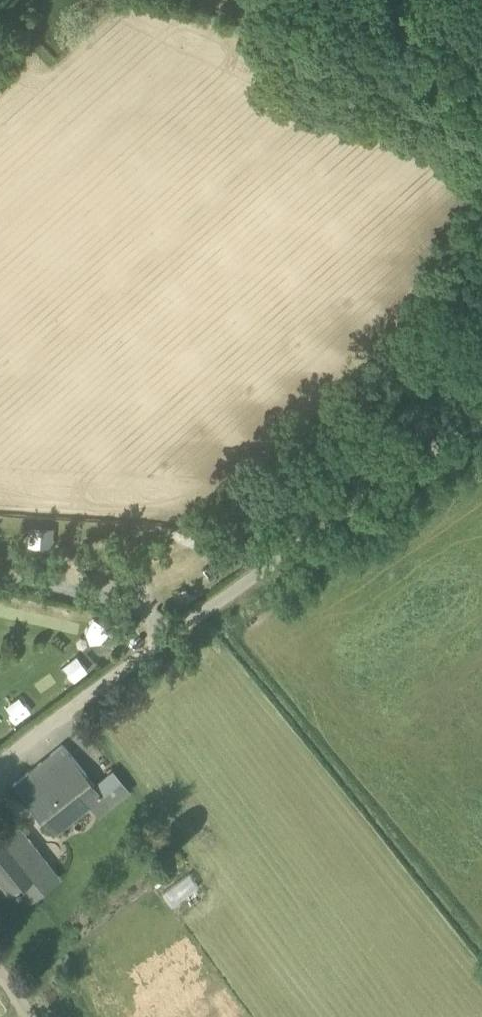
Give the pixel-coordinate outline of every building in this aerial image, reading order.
[(54,527),(29,527),(29,546),(53,546),(54,527)] [(79,656),(63,665),(72,679),(87,669),(79,656)] [(63,743),(26,774),(13,784),(54,833),(104,793),(63,743)] [(19,825),(0,841),(0,879),(11,893),(20,885),(31,899),(60,876),(19,825)] [(188,871),(163,891),(173,904),(198,884),(188,871)]
